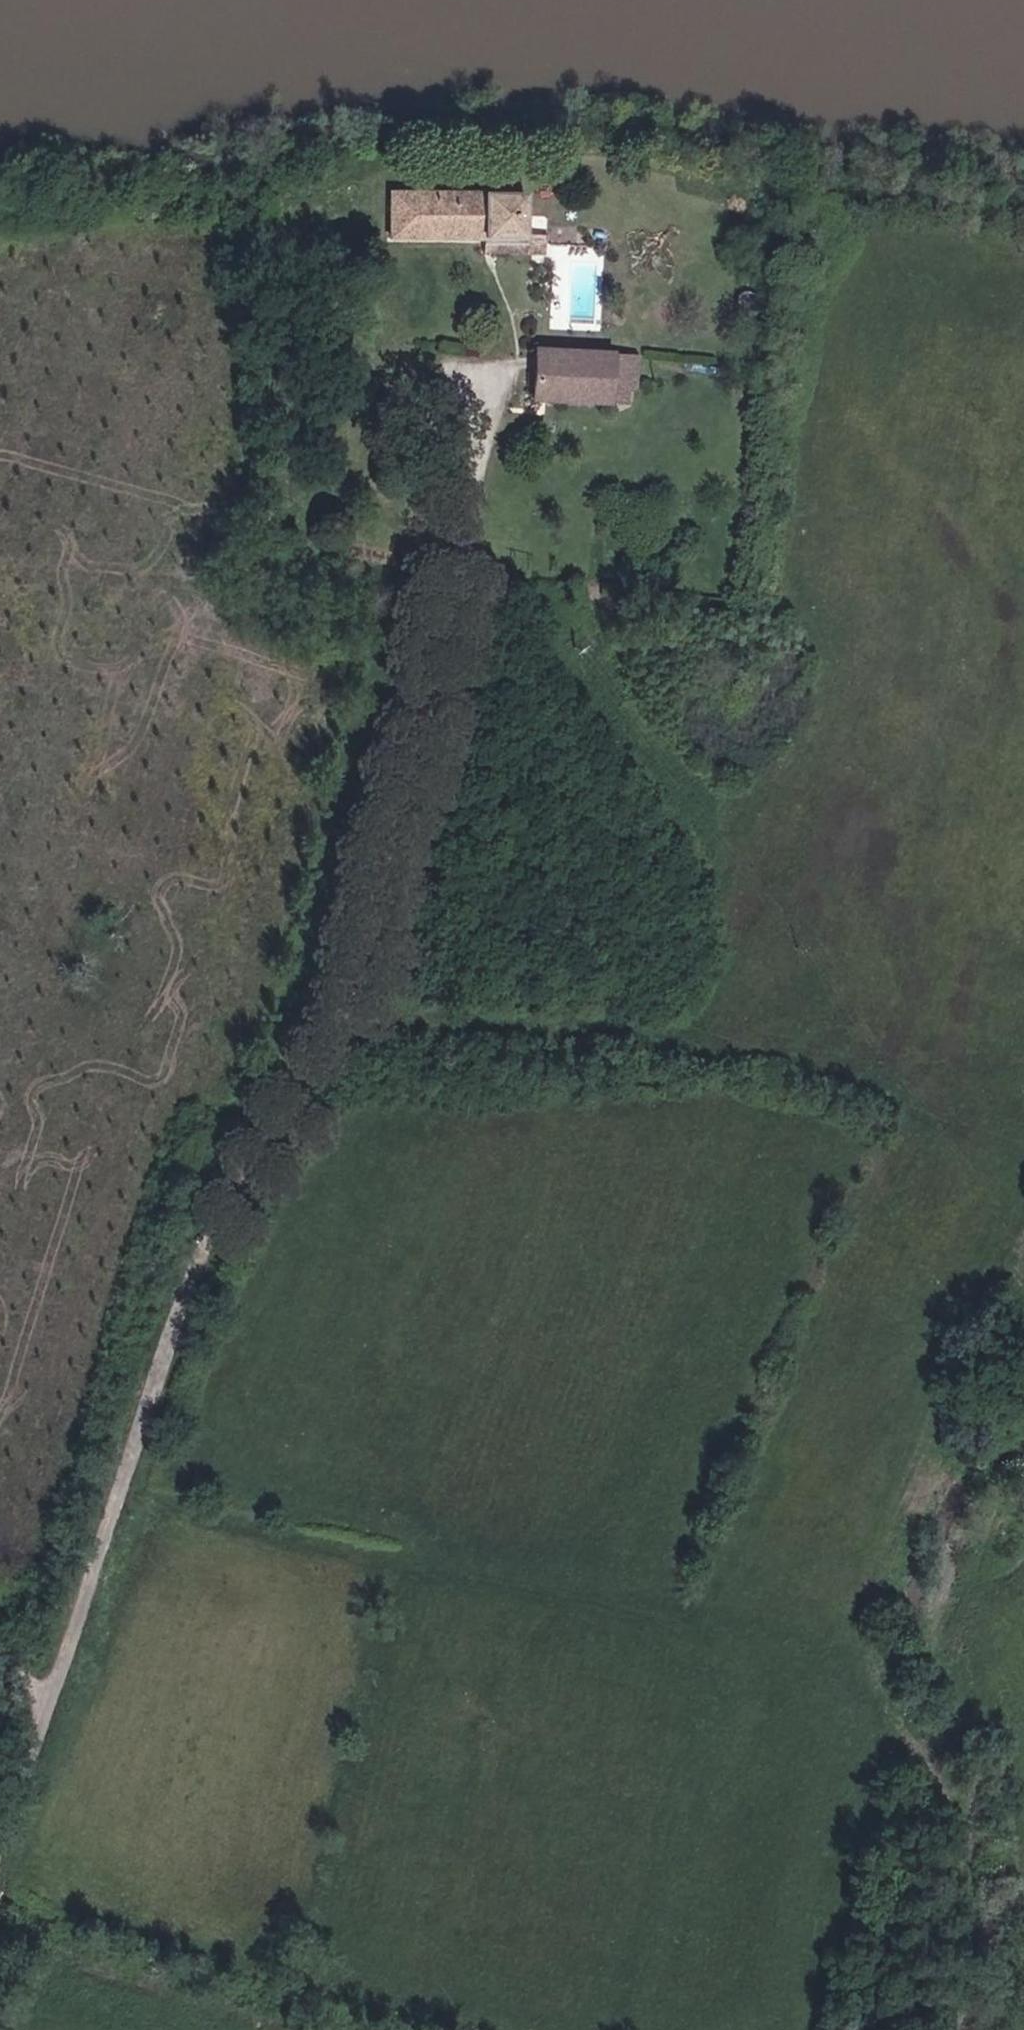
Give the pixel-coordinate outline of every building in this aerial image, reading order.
[(379,230),(516,237),(515,181),(382,175),(379,230)] [(530,345),(528,366),(557,366),(557,346),(530,345)] [(557,366),(528,366),(528,390),(607,391),(607,347),(557,346),(557,366)]
